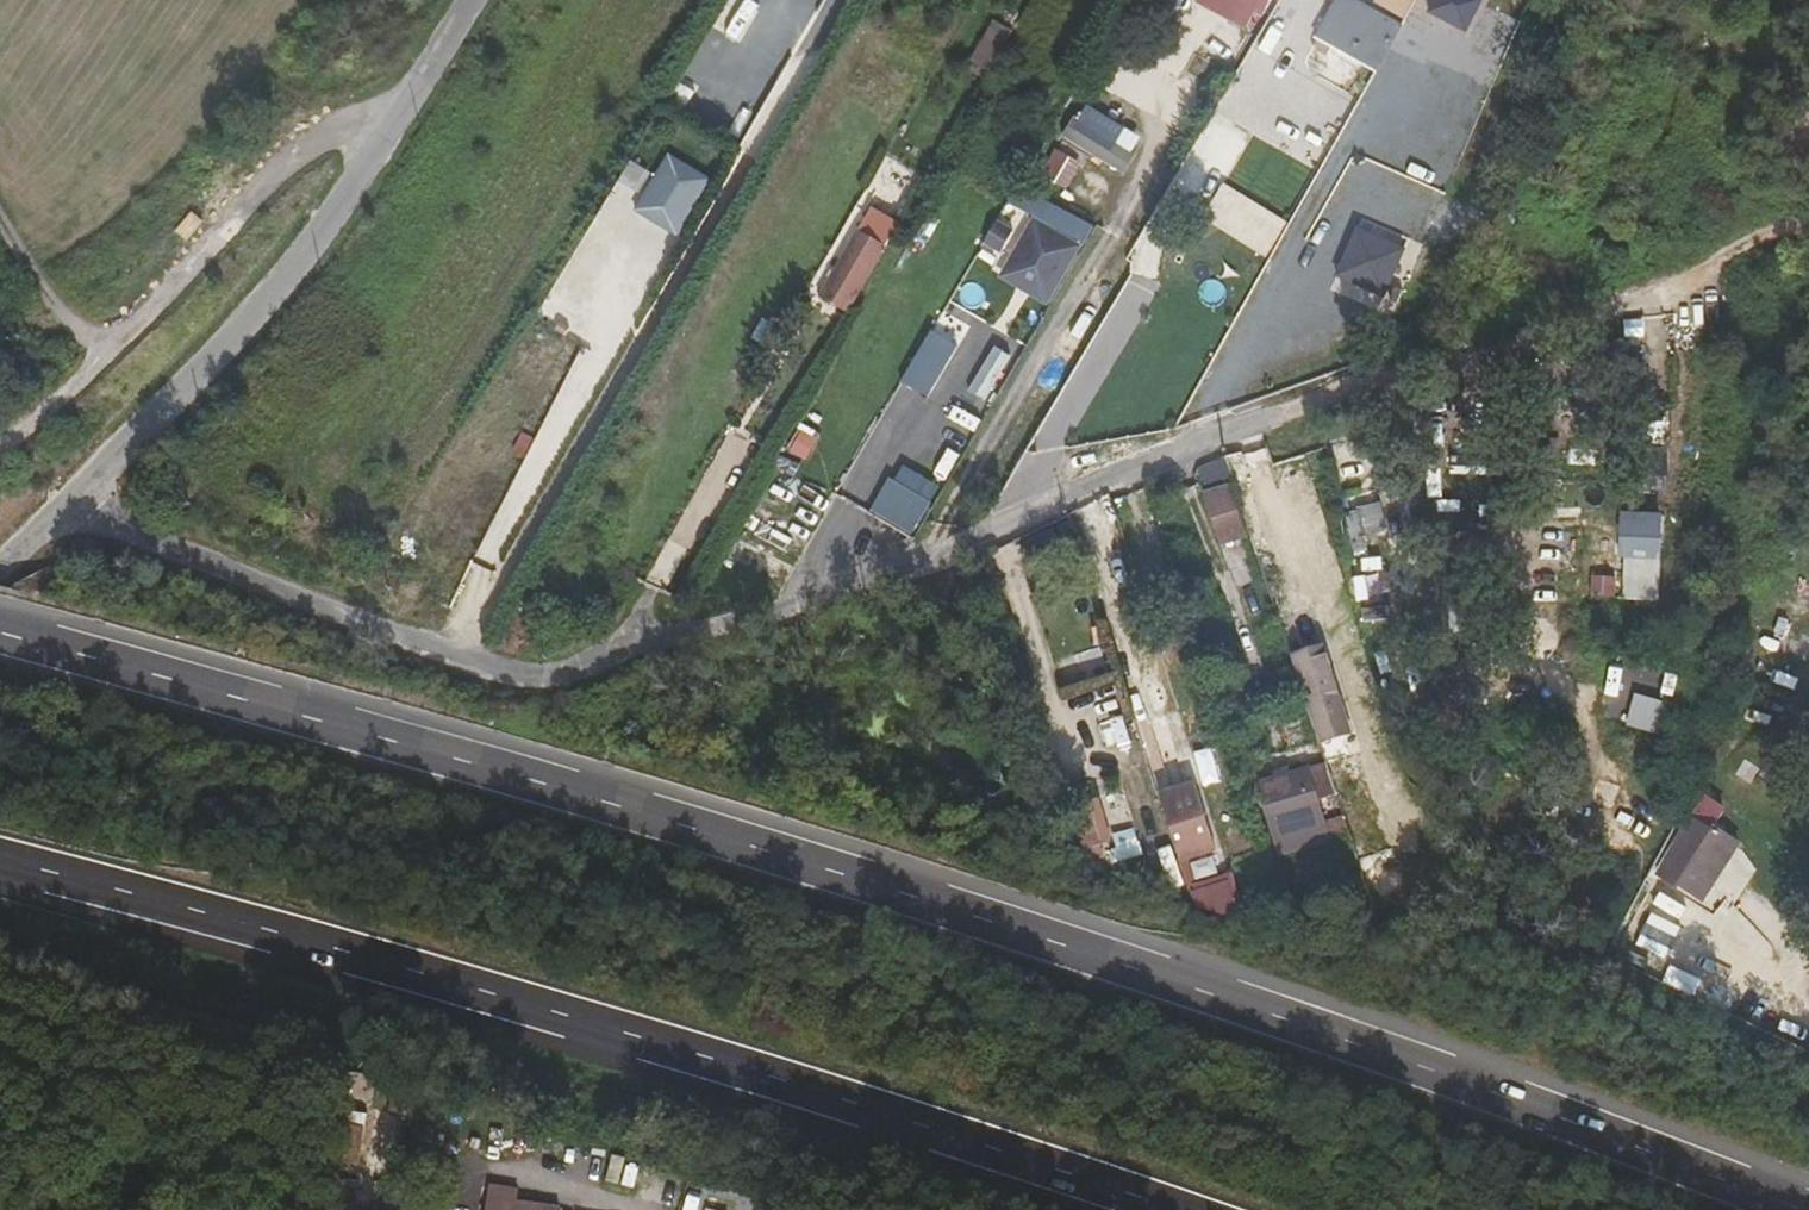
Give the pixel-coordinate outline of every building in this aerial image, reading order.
[(1213,5),(1264,34),(1284,0),(1216,0),(1213,5)] [(1430,14),(1470,35),(1488,0),(1437,0),(1430,14)] [(1340,4),(1311,58),(1325,65),(1330,57),(1373,80),(1398,36),(1340,4)] [(974,63),(991,73),(1013,34),(995,24),(974,63)] [(1065,140),(1128,170),(1145,132),(1082,103),(1065,140)] [(638,213),(677,237),(712,182),(673,158),(638,213)] [(1268,256),(1290,221),(1226,182),(1204,217),(1268,256)] [(1085,250),(1037,222),(1002,282),(1050,310),(1085,250)] [(988,247),(1003,256),(1015,233),(1000,225),(988,247)] [(1370,272),(1404,286),(1423,238),(1389,225),(1370,272)] [(809,330),(834,345),(883,264),(858,248),(809,330)] [(1138,268),(1082,361),(1107,376),(1163,283),(1138,268)] [(928,355),(943,364),(970,319),(956,311),(928,355)] [(1241,490),(1260,553),(1278,547),(1248,449),(1226,456),(1237,491),(1241,490)] [(916,485),(947,502),(958,482),(927,465),(916,485)] [(1222,545),(1248,537),(1231,481),(1204,489),(1222,545)] [(1382,502),(1347,511),(1354,538),(1389,529),(1382,502)] [(1665,513),(1625,512),(1623,599),(1663,600),(1665,513)] [(1299,678),(1312,717),(1336,710),(1322,669),(1299,678)] [(1628,723),(1663,732),(1671,702),(1636,693),(1628,723)] [(1199,847),(1178,781),(1155,789),(1177,854),(1199,847)] [(1093,862),(1142,846),(1134,820),(1114,826),(1103,793),(1075,802),(1093,862)] [(1308,794),(1271,805),(1281,837),(1318,824),(1308,794)] [(1693,829),(1663,887),(1687,900),(1699,878),(1722,890),(1740,852),(1719,843),(1693,829)] [(1722,890),(1699,878),(1687,900),(1710,912),(1722,890)] [(686,1209),(788,1209),(693,1184),(686,1209)]
